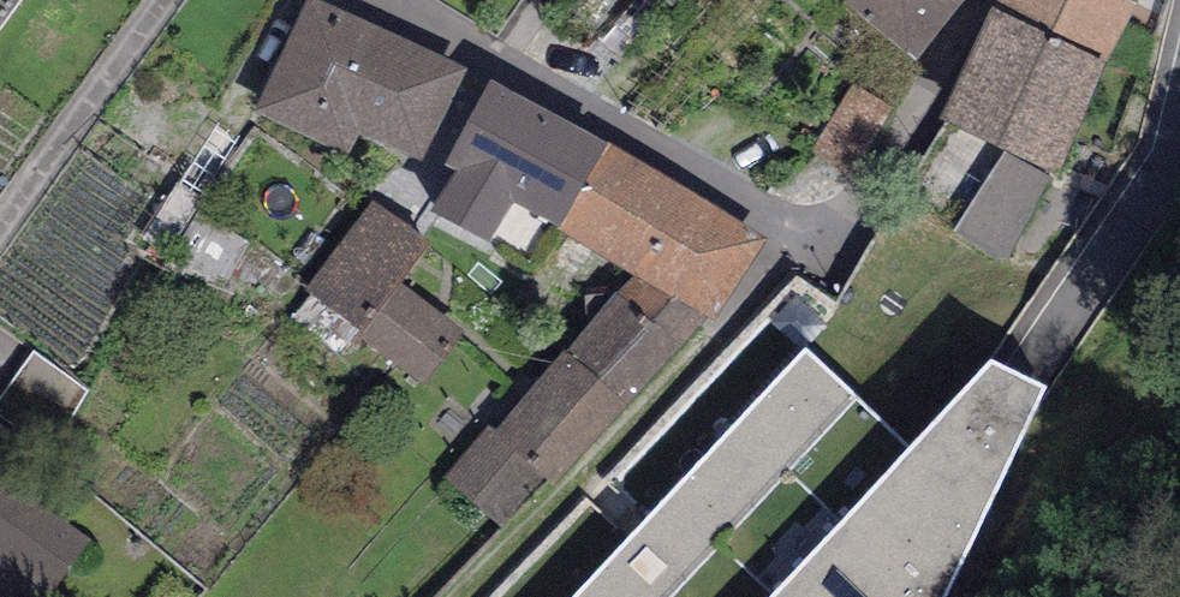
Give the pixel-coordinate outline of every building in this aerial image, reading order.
[(24,0),(0,0),(0,33),(24,0)] [(671,10),(680,0),(659,0),(671,10)] [(847,11),(917,71),(964,6),(959,1),(960,0),(858,0),(847,11)] [(989,17),(993,19),(1107,68),(1134,7),(1126,3),(1127,0),(996,0),(989,17)] [(461,71),(308,5),(259,118),(350,158),(359,138),(420,165),(461,71)] [(1058,185),(1107,68),(993,19),(939,129),(1004,160),(1050,182),(1058,185)] [(607,153),(490,89),(443,175),(456,181),(433,224),(488,253),(511,211),(559,237),(607,153)] [(766,244),(607,153),(559,237),(631,278),(708,322),(718,327),(766,244)] [(1004,268),(1050,182),(1004,160),(952,237),(1004,268)] [(432,249),(373,205),(303,296),(427,391),(465,341),(400,291),(432,249)] [(708,322),(631,278),(563,359),(623,410),(708,322)] [(623,410),(563,359),(502,429),(493,421),(442,480),(501,531),(543,482),(553,491),(623,410)] [(805,359),(584,596),(947,596),(1045,399),(993,373),(919,459),(805,359)] [(14,445),(0,436),(0,465),(14,445)] [(88,549),(0,487),(0,596),(55,596),(88,549)]
